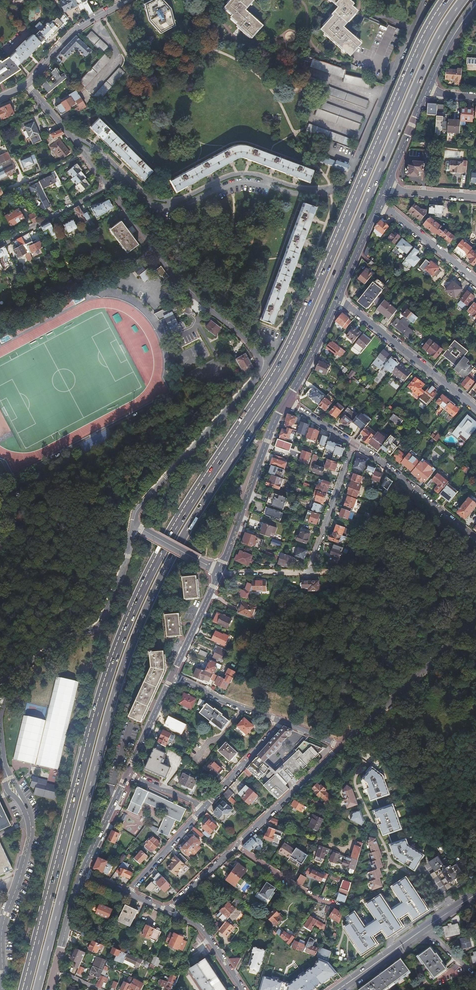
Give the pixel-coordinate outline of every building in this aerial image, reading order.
[(80,0),(62,0),(60,1),(65,10),(70,7),(70,8),(77,4),(80,9),(84,8),(80,0)] [(84,8),(88,16),(93,13),(87,0),(80,0),(84,8)] [(163,1),(163,0),(151,0),(144,4),(148,21),(160,33),(174,26),(171,10),(163,1)] [(163,1),(171,10),(174,26),(176,29),(175,31),(178,37),(184,34),(181,28),(186,25),(185,11),(183,0),(164,0),(163,1)] [(224,7),(232,15),(230,17),(236,22),(235,24),(251,38),(262,26),(245,10),(253,0),(231,0),(224,7)] [(339,8),(332,15),(333,16),(321,30),(350,55),(361,44),(343,27),(357,12),(351,7),(353,4),(348,0),(330,0),(339,8)] [(40,32),(35,37),(41,43),(45,39),(47,40),(59,27),(62,29),(64,27),(65,26),(63,24),(58,18),(55,13),(51,18),(53,20),(49,24),(48,23),(47,24),(47,25),(45,27),(41,32),(40,33),(40,32)] [(58,18),(63,24),(68,19),(68,18),(69,17),(66,13),(65,14),(64,13),(58,18)] [(45,27),(40,22),(36,27),(41,32),(45,27)] [(91,32),(86,37),(103,53),(108,47),(91,32)] [(17,51),(9,58),(17,66),(25,59),(25,60),(34,51),(33,50),(41,43),(35,37),(33,35),(26,42),(25,41),(16,50),(17,51)] [(64,49),(61,53),(67,58),(76,48),(86,56),(90,51),(76,38),(74,39),(64,49)] [(105,55),(78,83),(84,88),(110,60),(105,55)] [(369,89),(371,81),(345,73),(346,71),(311,59),(312,59),(306,57),(304,62),(310,64),(309,67),(344,78),(343,80),(369,89)] [(9,58),(1,62),(0,60),(0,61),(0,83),(21,70),(17,66),(9,58)] [(61,75),(57,68),(56,69),(52,74),(53,76),(50,79),(51,79),(55,82),(51,86),(46,81),(42,86),(48,93),(67,78),(64,74),(61,75)] [(119,68),(93,96),(99,102),(125,74),(119,68)] [(446,71),(445,82),(455,83),(455,86),(460,87),(462,71),(458,71),(457,72),(446,71)] [(305,76),(303,84),(315,88),(317,81),(305,76)] [(329,87),(326,95),(365,109),(368,102),(329,87)] [(86,107),(75,90),(69,95),(70,97),(55,107),(61,115),(70,109),(69,107),(75,103),(74,102),(77,101),(80,106),(75,109),(77,113),(86,107)] [(317,110),(359,126),(362,117),(321,101),(317,110)] [(14,114),(9,104),(0,108),(0,118),(1,120),(14,114)] [(429,104),(428,105),(428,114),(437,115),(437,112),(438,104),(429,104)] [(474,109),(462,109),(461,121),(473,122),(474,109)] [(357,131),(359,126),(317,110),(315,115),(357,131)] [(443,116),(437,116),(437,118),(436,127),(435,135),(439,135),(441,134),(441,131),(442,130),(442,129),(447,129),(447,130),(448,130),(448,128),(448,121),(449,117),(449,114),(446,114),(445,117),(443,117),(443,116)] [(99,118),(90,127),(143,180),(152,171),(99,118)] [(31,120),(22,124),(29,138),(38,134),(31,120)] [(448,130),(448,132),(460,133),(461,121),(448,121),(448,128),(448,130)] [(312,125),(309,132),(351,148),(354,140),(312,125)] [(60,130),(46,136),(49,142),(57,138),(64,134),(60,130)] [(57,138),(49,142),(46,143),(55,155),(57,153),(62,159),(69,154),(57,138)] [(4,145),(0,147),(3,153),(4,155),(0,157),(0,165),(1,164),(11,160),(8,153),(4,145)] [(230,148),(170,181),(176,191),(235,158),(237,158),(239,157),(241,157),(243,157),(245,157),(247,158),(308,182),(312,170),(250,146),(248,145),(245,145),(242,145),(240,145),(237,145),(234,146),(232,146),(230,148)] [(322,157),(320,162),(347,172),(349,166),(336,161),(335,162),(322,157)] [(450,171),(451,171),(451,173),(462,174),(462,172),(466,173),(467,162),(462,161),(462,163),(450,162),(450,163),(450,171)] [(409,165),(408,175),(410,176),(412,177),(414,175),(419,176),(419,174),(421,174),(421,172),(424,172),(424,163),(414,162),(413,166),(409,165)] [(0,167),(0,180),(7,177),(6,176),(15,172),(12,163),(10,163),(2,167),(2,166),(0,167)] [(81,171),(76,165),(67,173),(70,176),(71,175),(73,178),(71,180),(73,183),(74,182),(77,185),(74,187),(77,191),(78,190),(81,193),(89,186),(84,180),(85,178),(80,172),(81,171)] [(61,183),(55,171),(51,173),(52,175),(39,181),(39,182),(42,189),(55,183),(56,185),(61,183)] [(50,204),(42,189),(39,182),(29,187),(31,192),(35,191),(38,198),(40,198),(41,202),(39,205),(42,210),(45,208),(46,207),(50,204)] [(21,187),(15,190),(20,200),(26,197),(21,187)] [(72,203),(68,196),(63,199),(67,206),(72,203)] [(103,202),(91,209),(97,218),(108,212),(108,211),(113,208),(108,200),(103,203),(103,202)] [(304,203),(260,319),(272,324),(315,207),(304,203)] [(409,212),(420,222),(427,214),(427,211),(421,210),(414,205),(409,212)] [(438,206),(436,206),(430,205),(429,214),(436,214),(443,215),(444,207),(438,206)] [(87,221),(83,214),(79,207),(74,209),(82,223),(87,221)] [(17,209),(2,217),(7,227),(22,219),(17,209)] [(33,224),(38,221),(34,212),(29,215),(33,224)] [(423,225),(430,230),(436,223),(430,217),(429,219),(423,225)] [(73,220),(63,225),(67,234),(77,229),(73,220)] [(121,221),(109,230),(126,253),(138,245),(121,221)] [(50,222),(41,227),(43,231),(48,228),(52,236),(55,241),(60,239),(57,233),(56,234),(50,222)] [(381,222),(375,228),(383,234),(389,226),(385,223),(384,225),(381,222)] [(436,223),(430,230),(435,235),(437,234),(440,230),(442,227),(436,223)] [(457,239),(446,230),(444,231),(443,233),(441,235),(453,245),(457,239)] [(395,236),(393,234),(388,240),(394,245),(400,238),(396,235),(395,236)] [(32,258),(32,259),(44,253),(38,242),(32,246),(26,235),(21,238),(29,252),(32,258)] [(29,252),(21,238),(13,242),(17,248),(13,250),(14,253),(17,258),(25,254),(26,256),(25,256),(28,260),(32,258),(29,252)] [(403,239),(397,247),(399,249),(399,250),(401,252),(404,252),(407,255),(413,247),(409,244),(409,243),(408,242),(407,243),(403,239)] [(457,252),(464,258),(466,256),(471,250),(472,248),(463,241),(458,247),(459,248),(457,252)] [(8,254),(4,247),(0,249),(0,264),(1,266),(4,271),(8,269),(10,268),(7,263),(5,264),(3,260),(4,256),(7,254),(8,257),(9,256),(8,254)] [(419,251),(416,249),(415,249),(405,261),(402,264),(407,268),(409,264),(410,264),(415,268),(420,261),(415,257),(419,253),(418,252),(419,251)] [(470,259),(471,260),(471,261),(470,263),(474,266),(475,263),(475,254),(472,251),(467,257),(470,259)] [(432,276),(433,276),(433,275),(438,270),(439,269),(431,262),(430,264),(426,260),(419,268),(424,272),(425,270),(428,272),(432,276)] [(141,265),(134,270),(138,274),(144,269),(141,265)] [(161,266),(155,270),(160,276),(161,276),(162,276),(164,279),(164,280),(169,276),(161,266)] [(148,268),(139,275),(144,281),(153,275),(148,268)] [(359,278),(366,283),(373,276),(368,272),(369,271),(367,269),(359,278)] [(359,302),(360,302),(367,308),(368,309),(373,302),(375,300),(377,302),(378,301),(378,300),(379,299),(379,298),(378,297),(387,285),(379,278),(359,302)] [(67,290),(79,284),(77,280),(72,282),(71,280),(67,282),(68,284),(65,286),(67,290)] [(453,283),(446,291),(456,299),(462,290),(453,283)] [(469,285),(466,290),(467,291),(460,299),(461,299),(457,303),(462,308),(466,304),(467,305),(474,297),(468,292),(472,288),(469,285)] [(385,320),(387,322),(397,310),(385,300),(375,312),(378,314),(380,311),(387,317),(385,320)] [(467,311),(475,318),(475,317),(475,305),(474,302),(467,311)] [(174,303),(154,314),(159,320),(164,317),(169,327),(164,330),(165,338),(186,328),(182,320),(177,323),(172,313),(178,311),(174,303)] [(409,310),(407,309),(405,307),(403,310),(403,311),(392,324),(408,338),(413,332),(407,327),(411,323),(413,324),(423,313),(414,305),(409,310)] [(342,315),(336,322),(343,327),(345,329),(351,322),(349,321),(349,320),(343,315),(342,315)] [(211,320),(205,327),(215,334),(220,328),(211,320)] [(352,345),(362,334),(354,328),(345,338),(352,345)] [(364,350),(372,340),(369,337),(367,339),(363,336),(357,343),(353,348),(361,354),(364,350)] [(430,353),(435,358),(443,349),(429,338),(421,348),(425,352),(425,354),(427,355),(428,355),(430,353)] [(455,366),(463,357),(468,350),(455,340),(444,353),(442,355),(455,366)] [(337,354),(342,358),(346,352),(334,342),(332,343),(331,343),(327,348),(336,355),(337,354)] [(389,354),(383,350),(377,357),(372,363),(378,367),(378,366),(381,368),(385,362),(383,361),(385,358),(389,354)] [(244,354),(235,360),(243,374),(252,369),(244,354)] [(384,366),(391,372),(393,370),(399,362),(392,357),(385,364),(384,366)] [(455,366),(454,367),(458,371),(457,372),(464,378),(466,376),(471,371),(473,368),(466,363),(468,361),(463,357),(455,366)] [(331,366),(320,361),(316,370),(327,375),(331,366)] [(393,370),(391,372),(395,375),(395,374),(403,381),(411,372),(399,362),(393,370)] [(356,383),(357,381),(352,376),(355,373),(352,370),(348,375),(346,373),(345,374),(356,383)] [(466,376),(464,378),(461,383),(468,388),(473,382),(469,378),(466,376)] [(412,395),(418,399),(421,395),(424,392),(420,389),(422,386),(417,382),(419,380),(415,377),(408,386),(413,390),(411,392),(412,395)] [(424,392),(421,395),(429,401),(435,393),(432,390),(434,388),(431,385),(429,388),(428,387),(424,392)] [(306,395),(320,405),(325,396),(315,388),(311,389),(306,395)] [(444,409),(450,401),(442,394),(436,402),(444,409)] [(325,396),(320,405),(326,409),(332,402),(325,396)] [(455,405),(450,401),(444,409),(453,416),(458,409),(454,406),(455,405)] [(337,402),(329,412),(335,417),(343,407),(337,402)] [(354,419),(344,411),(340,415),(343,418),(341,419),(349,425),(352,421),(354,419)] [(360,412),(354,419),(352,421),(362,430),(364,428),(370,420),(360,412)] [(287,428),(292,430),(296,431),(298,425),(295,424),(297,418),(292,416),(287,414),(283,427),(287,428)] [(403,420),(399,417),(398,418),(393,414),(389,418),(392,420),(393,420),(399,424),(403,420)] [(452,433),(458,438),(461,434),(468,438),(475,428),(475,424),(466,416),(452,433)] [(309,423),(301,421),(300,422),(307,424),(305,430),(307,430),(309,423)] [(305,430),(307,424),(300,422),(297,432),(305,435),(307,430),(305,430)] [(282,429),(278,439),(286,442),(288,438),(289,438),(292,430),(287,428),(286,430),(282,429)] [(309,428),(306,438),(315,441),(319,432),(309,428)] [(364,428),(362,430),(359,434),(361,436),(363,435),(365,436),(363,439),(366,442),(372,435),(364,428)] [(387,439),(377,431),(367,443),(377,451),(380,448),(387,439)] [(433,435),(431,437),(432,438),(436,441),(440,436),(437,433),(435,436),(433,435)] [(319,442),(319,444),(321,445),(323,445),(325,446),(329,437),(328,437),(325,436),(324,435),(324,437),(321,437),(320,439),(319,442)] [(391,435),(387,439),(380,448),(390,456),(397,447),(392,442),(395,438),(391,435)] [(278,439),(277,439),(275,447),(290,451),(292,444),(286,442),(278,439)] [(328,440),(325,449),(334,452),(337,443),(328,440)] [(338,444),(335,453),(341,455),(342,456),(344,449),(341,447),(341,445),(338,444)] [(303,450),(299,461),(308,463),(311,453),(303,450)] [(392,458),(399,464),(400,462),(405,456),(398,450),(392,458)] [(405,456),(400,462),(411,472),(420,461),(409,452),(405,456)] [(270,465),(272,465),(280,468),(284,459),(273,455),(272,458),(269,465),(270,465)] [(357,458),(354,468),(363,471),(366,461),(357,458)] [(325,468),(334,471),(338,462),(332,460),(328,459),(325,468)] [(420,461),(411,472),(410,473),(417,478),(417,480),(419,482),(421,481),(422,480),(432,468),(429,466),(430,465),(422,459),(420,461)] [(322,474),(324,468),(315,464),(313,471),(322,474)] [(269,474),(281,478),(284,470),(280,468),(272,465),(269,474)] [(367,465),(366,468),(367,469),(366,472),(369,473),(369,475),(373,476),(374,472),(376,468),(372,467),(367,465)] [(427,480),(435,470),(430,465),(429,466),(432,468),(422,480),(424,483),(427,480)] [(373,476),(372,479),(375,480),(375,481),(376,482),(377,481),(379,481),(382,475),(380,474),(376,472),(374,472),(373,476)] [(361,480),(363,476),(355,473),(353,476),(351,479),(352,480),(362,484),(363,481),(361,480)] [(431,479),(426,485),(430,488),(435,482),(439,485),(436,489),(436,491),(438,493),(440,492),(448,482),(438,474),(433,480),(431,479)] [(268,480),(266,484),(275,487),(278,479),(271,477),(270,481),(268,480)] [(394,482),(393,481),(387,477),(381,485),(386,488),(383,492),(386,494),(394,482)] [(329,487),(330,483),(323,480),(321,484),(320,484),(319,484),(319,485),(319,486),(317,485),(316,489),(316,490),(318,490),(326,493),(328,487),(329,487)] [(348,494),(357,497),(360,489),(361,489),(362,486),(351,482),(349,490),(348,494)] [(453,491),(447,486),(439,495),(449,503),(457,493),(454,490),(453,491)] [(324,502),(327,494),(326,493),(318,490),(316,490),(314,494),(317,495),(315,499),(315,501),(323,504),(324,502)] [(270,499),(268,504),(283,510),(287,498),(272,493),(270,499)] [(458,511),(458,513),(460,515),(462,515),(466,518),(475,506),(475,499),(471,495),(458,511)] [(354,513),(356,513),(357,511),(357,504),(355,503),(356,499),(348,496),(344,509),(354,513)] [(321,505),(311,501),(308,509),(319,513),(320,510),(321,510),(322,508),(320,508),(321,505)] [(267,507),(265,513),(280,518),(282,512),(267,507)] [(344,509),(343,508),(340,516),(348,519),(349,515),(353,516),(354,513),(344,509)] [(316,524),(319,514),(312,512),(312,513),(310,519),(309,522),(316,524)] [(260,533),(270,537),(271,532),(275,533),(277,527),(264,523),(260,533)] [(341,535),(342,535),(343,534),(345,528),(337,525),(334,532),(341,535)] [(246,529),(241,543),(258,549),(262,539),(254,536),(252,535),(253,531),(246,529)] [(295,535),(294,538),(295,540),(307,543),(310,535),(301,532),(299,536),(297,535),(295,535)] [(341,535),(334,532),(333,535),(331,535),(329,539),(339,543),(341,535)] [(282,542),(272,539),(270,545),(280,548),(282,542)] [(344,547),(335,544),(332,549),(331,549),(331,550),(331,551),(331,552),(331,553),(335,554),(332,560),(337,562),(344,547)] [(298,547),(295,556),(304,559),(307,551),(298,547)] [(234,559),(235,560),(247,565),(251,555),(240,550),(238,555),(236,554),(234,559)] [(293,557),(282,553),(280,557),(278,563),(289,567),(293,557)] [(199,597),(197,576),(184,577),(185,599),(199,597)] [(236,590),(235,595),(248,599),(249,596),(246,595),(248,590),(250,590),(265,590),(264,580),(250,580),(250,584),(245,584),(244,586),(246,586),(245,589),(243,588),(243,590),(239,589),(238,591),(236,590)] [(318,580),(304,580),(304,587),(304,588),(308,588),(308,590),(318,590),(318,584),(318,580)] [(241,600),(237,612),(252,618),(256,606),(241,600)] [(213,620),(217,623),(227,628),(231,619),(221,614),(217,612),(213,620)] [(180,613),(166,615),(168,636),(181,634),(180,613)] [(215,632),(211,640),(217,643),(217,644),(221,646),(221,645),(225,647),(230,637),(222,633),(222,635),(215,632)] [(225,649),(217,646),(215,651),(212,657),(218,659),(220,661),(221,658),(225,649)] [(151,666),(129,716),(141,721),(149,705),(152,699),(160,679),(165,668),(165,661),(164,650),(150,651),(151,666)] [(217,663),(210,660),(208,665),(209,666),(208,669),(206,668),(205,671),(206,672),(208,672),(213,674),(214,674),(217,668),(215,667),(217,663)] [(205,671),(197,667),(193,676),(197,678),(199,679),(202,681),(203,680),(205,681),(209,674),(206,673),(206,672),(205,671)] [(231,683),(236,672),(229,669),(226,674),(227,675),(225,679),(219,676),(215,684),(226,689),(229,682),(231,683)] [(42,761),(41,764),(55,767),(69,709),(71,702),(75,686),(55,681),(37,760),(42,761)] [(184,693),(180,703),(182,704),(188,708),(191,709),(196,699),(184,693)] [(214,708),(207,702),(199,711),(210,720),(209,721),(215,726),(216,725),(222,730),(229,720),(222,714),(223,713),(218,710),(215,707),(214,708)] [(44,720),(22,715),(12,758),(34,764),(44,720)] [(183,722),(170,716),(165,725),(179,732),(180,729),(183,722)] [(244,718),(237,726),(246,734),(254,726),(244,718)] [(262,751),(258,756),(264,761),(265,761),(272,753),(273,753),(274,753),(275,753),(282,745),(282,744),(281,743),(288,736),(289,736),(292,733),(291,732),(292,730),(284,727),(262,751)] [(159,742),(166,746),(172,733),(164,730),(159,742)] [(319,754),(318,753),(319,752),(319,751),(320,751),(320,750),(320,749),(320,748),(319,748),(319,747),(313,745),(311,747),(308,744),(310,743),(304,741),(296,750),(297,751),(280,767),(281,768),(292,779),(295,776),(295,775),(303,767),(304,768),(307,765),(307,764),(315,756),(316,757),(319,754)] [(226,742),(218,750),(230,760),(237,752),(226,742)] [(323,749),(310,743),(308,744),(311,747),(313,745),(319,747),(319,748),(320,748),(320,749),(320,750),(320,751),(319,751),(319,752),(318,753),(323,749)] [(154,747),(145,768),(166,777),(171,767),(161,762),(166,753),(154,747)] [(271,766),(265,761),(264,761),(258,756),(250,765),(247,768),(252,773),(259,780),(269,768),(271,766)] [(375,759),(365,771),(367,773),(361,780),(366,794),(369,793),(371,800),(379,797),(379,796),(385,794),(387,793),(385,787),(387,786),(386,782),(385,782),(384,779),(382,775),(377,771),(378,770),(383,763),(381,761),(378,758),(376,757),(375,759)] [(212,761),(206,768),(215,776),(222,769),(212,761)] [(247,768),(244,771),(249,776),(252,773),(247,768)] [(292,779),(281,768),(276,773),(286,785),(292,779)] [(378,770),(377,771),(382,775),(384,779),(385,778),(384,775),(378,770)] [(183,773),(179,782),(192,788),(196,780),(193,779),(194,778),(183,773)] [(276,773),(264,785),(278,799),(283,794),(290,788),(286,785),(276,773)] [(36,781),(36,777),(31,776),(29,786),(34,787),(33,794),(52,798),(55,785),(45,783),(36,781)] [(326,801),(322,805),(313,799),(310,803),(322,811),(324,809),(332,798),(327,794),(325,791),(326,790),(325,789),(322,786),(321,786),(320,787),(317,784),(313,788),(316,791),(315,792),(317,795),(319,797),(320,795),(323,798),(326,801)] [(352,789),(347,784),(342,790),(345,799),(355,796),(352,789)] [(247,785),(239,794),(252,806),(256,802),(259,804),(263,800),(247,785)] [(144,803),(154,808),(166,813),(158,831),(160,833),(168,836),(176,820),(180,821),(186,809),(138,786),(127,809),(138,814),(144,803)] [(228,788),(223,795),(234,804),(236,801),(231,797),(234,793),(228,788)] [(345,799),(344,799),(347,808),(358,804),(355,796),(345,799)] [(216,810),(213,813),(219,818),(223,814),(228,814),(228,812),(231,811),(233,809),(223,800),(215,809),(216,810)] [(294,800),(291,805),(294,807),(292,810),(295,812),(297,809),(300,811),(303,806),(294,800)] [(377,810),(374,811),(377,817),(375,818),(377,825),(379,824),(380,828),(383,835),(390,832),(397,829),(400,828),(397,821),(399,821),(398,817),(396,811),(394,811),(391,804),(377,810)] [(9,824),(0,805),(0,829),(9,824)] [(154,808),(146,825),(158,836),(160,833),(158,831),(166,813),(154,808)] [(360,810),(354,812),(350,819),(362,825),(364,821),(360,810)] [(312,819),(308,825),(317,830),(323,819),(313,814),(311,818),(312,819)] [(217,826),(210,819),(203,827),(206,830),(210,834),(210,833),(213,831),(214,829),(217,826)] [(194,826),(191,829),(201,837),(204,834),(194,826)] [(283,832),(269,827),(268,831),(267,834),(266,834),(265,838),(279,843),(283,832)] [(108,840),(115,843),(119,834),(113,831),(108,840)] [(263,841),(256,834),(243,846),(250,851),(252,848),(253,849),(254,848),(259,852),(263,845),(263,841)] [(187,835),(184,838),(189,843),(198,850),(201,846),(199,844),(201,841),(195,836),(192,839),(187,835)] [(149,837),(142,845),(144,846),(149,850),(151,852),(153,849),(154,850),(160,843),(153,836),(151,838),(149,837)] [(376,838),(369,837),(368,843),(369,844),(372,852),(380,849),(376,838)] [(409,845),(406,838),(393,843),(390,844),(393,851),(392,851),(394,858),(407,866),(408,865),(415,870),(424,854),(409,845)] [(358,859),(362,843),(359,842),(358,845),(355,845),(352,857),(358,859)] [(12,869),(0,843),(0,875),(12,869)] [(198,850),(189,843),(183,850),(185,851),(187,853),(189,855),(191,852),(194,855),(198,850)] [(286,854),(285,855),(289,858),(295,849),(291,847),(285,843),(279,850),(286,854)] [(328,854),(330,849),(320,845),(315,860),(322,862),(325,854),(328,854)] [(308,855),(296,847),(295,849),(289,858),(289,860),(292,862),(294,862),(295,861),(296,860),(302,864),(308,855)] [(372,852),(370,853),(373,861),(380,858),(382,858),(380,849),(372,852)] [(139,853),(134,858),(140,863),(147,855),(142,850),(140,851),(139,850),(138,852),(139,853)] [(339,864),(343,854),(333,850),(329,860),(339,864)] [(188,860),(180,852),(177,856),(175,855),(172,859),(173,860),(167,867),(176,875),(179,872),(181,871),(183,869),(183,868),(186,864),(185,863),(188,860)] [(355,869),(358,859),(352,857),(343,854),(339,864),(351,868),(355,869)] [(438,855),(429,862),(435,871),(438,876),(447,890),(462,881),(459,876),(463,873),(457,863),(452,866),(446,857),(441,860),(438,855)] [(112,863),(99,857),(94,868),(97,870),(107,874),(112,863)] [(373,861),(370,862),(373,870),(380,868),(383,867),(380,858),(373,861)] [(129,864),(123,861),(122,863),(118,869),(116,871),(116,872),(120,873),(119,874),(124,876),(125,875),(130,878),(133,872),(127,870),(129,864)] [(241,861),(234,870),(242,876),(249,867),(241,861)] [(373,870),(369,872),(373,880),(380,878),(383,877),(380,868),(373,870)] [(324,882),(328,874),(322,871),(320,873),(313,869),(310,874),(324,882)] [(242,876),(234,870),(228,878),(235,885),(242,876)] [(175,893),(177,892),(159,872),(152,878),(165,891),(169,887),(175,893)] [(341,875),(331,872),(329,877),(331,877),(331,878),(339,881),(341,875)] [(301,874),(296,882),(302,885),(307,877),(305,876),(301,874)] [(400,880),(397,882),(398,884),(393,887),(394,888),(397,893),(396,893),(401,901),(402,903),(390,910),(381,897),(381,896),(376,899),(375,897),(371,900),(372,901),(368,904),(369,906),(377,919),(366,927),(365,925),(360,918),(359,919),(356,914),(355,913),(350,916),(349,914),(345,917),(349,922),(350,924),(345,928),(355,944),(362,955),(378,945),(373,938),(374,937),(382,932),(383,931),(383,930),(398,920),(399,921),(400,920),(408,914),(409,914),(412,918),(428,908),(422,899),(408,879),(407,880),(406,878),(401,882),(400,880)] [(373,880),(370,881),(373,890),(383,886),(380,878),(373,880)] [(267,882),(260,893),(268,899),(274,892),(276,888),(267,882)] [(339,891),(341,892),(348,895),(349,891),(350,887),(346,885),(341,884),(339,891)] [(330,887),(326,885),(322,895),(323,896),(326,896),(330,887)] [(268,899),(260,893),(258,892),(256,895),(268,904),(275,893),(274,892),(268,899)] [(348,895),(341,892),(338,899),(341,900),(341,902),(345,904),(347,896),(348,895)] [(243,901),(237,896),(231,903),(229,901),(221,910),(223,912),(218,917),(222,921),(224,923),(226,921),(236,909),(237,908),(242,901),(243,901)] [(391,908),(383,896),(381,897),(390,910),(402,903),(401,901),(391,908)] [(430,909),(423,898),(422,899),(428,908),(429,910),(430,909)] [(93,902),(90,907),(97,911),(97,912),(109,918),(113,909),(101,903),(100,905),(93,902)] [(138,910),(135,908),(126,904),(118,921),(131,926),(138,911),(138,910)] [(369,906),(367,906),(375,919),(365,925),(366,927),(377,919),(369,906)] [(241,911),(237,908),(236,909),(226,921),(230,924),(231,924),(233,925),(232,927),(234,928),(236,924),(234,922),(240,914),(239,913),(241,911)] [(329,917),(339,923),(342,913),(333,908),(329,917)] [(428,908),(412,918),(414,920),(429,910),(428,908)] [(279,914),(280,913),(275,909),(268,916),(276,924),(283,918),(279,914)] [(311,916),(305,926),(311,930),(313,926),(315,927),(316,925),(319,926),(320,925),(321,926),(323,923),(311,916)] [(383,931),(388,938),(403,927),(399,921),(398,920),(383,930),(383,931)] [(221,927),(219,929),(227,936),(227,935),(234,928),(232,927),(233,925),(231,924),(230,924),(226,921),(224,923),(222,925),(221,927)] [(147,925),(142,935),(156,941),(161,932),(147,925)] [(468,927),(454,931),(456,941),(470,937),(468,927)] [(170,943),(169,945),(182,951),(186,941),(183,939),(184,937),(175,933),(174,934),(170,932),(166,941),(170,943)] [(282,933),(280,936),(290,943),(294,937),(291,936),(285,933),(284,934),(282,933)] [(104,941),(95,937),(89,950),(98,954),(104,941)] [(312,939),(310,938),(303,952),(305,953),(306,952),(309,954),(316,956),(318,948),(312,946),(314,940),(312,939)] [(294,940),(291,946),(292,948),(302,951),(305,944),(304,943),(303,944),(299,942),(294,940)] [(362,955),(355,944),(354,945),(361,956),(362,955)] [(123,951),(114,946),(111,952),(117,954),(118,955),(116,959),(124,962),(125,959),(126,958),(127,954),(128,953),(125,952),(123,951)] [(254,954),(249,969),(259,972),(266,950),(253,946),(251,953),(254,954)] [(79,966),(86,952),(77,948),(72,960),(77,963),(76,965),(79,966)] [(321,949),(319,948),(316,957),(319,959),(328,962),(330,952),(329,952),(321,949)] [(431,948),(419,957),(435,977),(447,967),(443,962),(444,961),(438,953),(436,954),(431,948)] [(118,955),(117,954),(115,960),(123,964),(124,962),(116,959),(118,955)] [(127,954),(126,958),(125,959),(135,964),(134,966),(139,968),(143,961),(138,958),(137,959),(127,954)] [(107,960),(98,956),(90,974),(98,978),(107,960)] [(154,958),(151,964),(155,966),(157,966),(162,969),(163,967),(158,965),(160,961),(154,958)] [(191,968),(205,989),(226,989),(206,958),(191,968)] [(229,959),(235,969),(239,960),(240,958),(229,959)] [(264,975),(259,989),(314,989),(338,973),(328,962),(319,959),(317,965),(289,984),(264,975)] [(402,961),(360,989),(387,989),(410,973),(402,961)] [(105,965),(96,986),(101,988),(102,986),(105,987),(109,979),(104,976),(105,974),(106,974),(109,966),(105,965)] [(168,981),(175,985),(177,980),(175,979),(176,977),(171,975),(169,978),(168,981)] [(122,989),(128,989),(132,981),(134,978),(129,976),(126,982),(124,981),(120,989),(122,989)] [(132,981),(128,989),(135,989),(137,989),(141,989),(144,985),(139,982),(140,981),(134,978),(132,981)] [(175,985),(168,981),(166,980),(160,978),(159,981),(159,984),(163,985),(165,984),(166,986),(164,989),(173,989),(175,985)]
